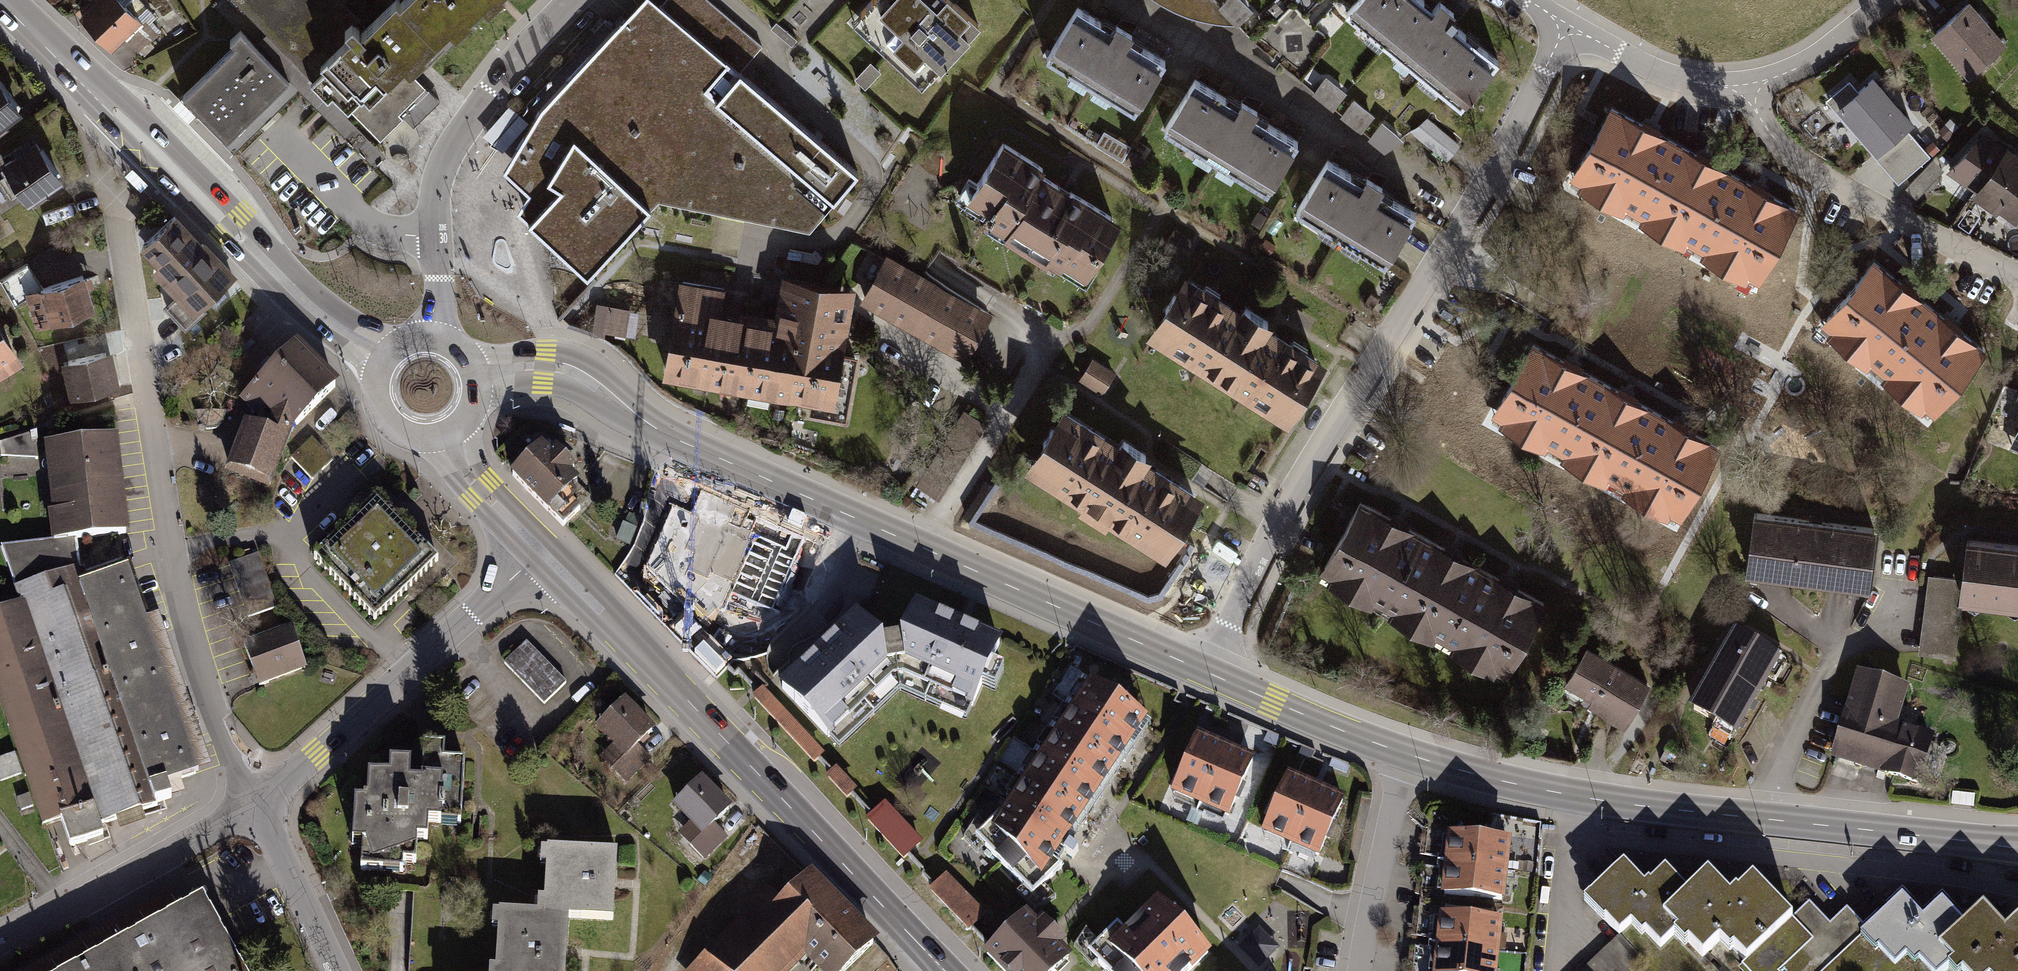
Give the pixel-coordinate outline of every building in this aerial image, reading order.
[(121,0),(103,0),(81,20),(111,53),(143,24),(121,0)] [(266,33),(305,72),(310,77),(366,22),(360,16),(344,0),(234,0),(266,33)] [(366,22),(310,77),(329,96),(333,91),(347,106),(380,139),(403,117),(399,112),(426,86),(408,68),(452,25),(457,29),(473,13),(471,11),(482,0),(389,0),(366,22)] [(656,0),(640,0),(541,107),(503,170),(523,188),(528,193),(526,195),(517,210),(587,275),(658,199),(809,229),(858,172),(656,0)] [(959,0),(861,0),(849,13),(920,78),(977,16),(959,0)] [(1256,4),(1252,0),(1224,0),(1222,2),(1240,20),(1256,4)] [(1424,0),(1342,0),(1338,5),(1383,43),(1421,75),(1466,112),(1504,66),(1424,0)] [(1966,83),(2008,47),(1969,3),(1927,40),(1966,83)] [(1135,107),(1162,61),(1069,4),(1041,50),(1135,107)] [(227,138),(287,79),(254,45),(239,30),(229,40),(234,45),(183,95),(226,138),(227,138)] [(342,110),(347,106),(333,91),(329,96),(310,77),(305,72),(266,33),(254,45),(287,79),(227,138),(224,141),(234,152),(299,89),(374,165),(385,154),(342,110)] [(1315,89),(1335,105),(1350,87),(1330,70),(1315,89)] [(1262,182),(1289,138),(1182,74),(1155,118),(1199,143),(1262,182)] [(1912,124),(1874,79),(1839,108),(1878,153),(1912,124)] [(0,87),(0,127),(19,112),(0,87)] [(1342,115),(1364,129),(1378,108),(1356,94),(1342,115)] [(1663,138),(1605,106),(1563,181),(1621,213),(1663,138)] [(1449,157),(1462,141),(1428,113),(1415,128),(1449,157)] [(1385,116),(1369,137),(1390,152),(1405,131),(1385,116)] [(1979,190),(2007,150),(1984,135),(1951,169),(1979,190)] [(1663,138),(1621,213),(1681,246),(1723,170),(1663,138)] [(1083,284),(1126,222),(1067,182),(1004,140),(962,202),(1083,284)] [(32,143),(0,165),(0,176),(22,209),(60,184),(32,143)] [(2007,150),(1979,190),(2017,218),(2017,158),(2007,150)] [(1917,192),(1947,166),(1934,151),(1904,177),(1917,192)] [(1383,260),(1410,215),(1317,158),(1289,204),(1383,260)] [(1790,208),(1723,170),(1681,246),(1749,283),(1790,208)] [(234,273),(172,211),(138,245),(156,264),(149,271),(193,314),(234,273)] [(1923,299),(1869,255),(1812,324),(1866,368),(1923,299)] [(993,317),(887,262),(862,308),(968,364),(993,317)] [(1180,274),(1142,334),(1281,422),(1319,362),(1180,274)] [(83,275),(27,290),(36,326),(92,311),(83,275)] [(743,311),(730,388),(829,404),(849,287),(832,284),(780,275),(773,316),(743,311)] [(718,285),(672,277),(656,375),(730,388),(743,311),(715,306),(718,285)] [(1923,299),(1866,368),(1928,419),(1985,350),(1923,299)] [(15,366),(0,341),(0,375),(15,366)] [(296,342),(238,404),(248,412),(224,470),(271,490),(293,433),(337,384),(296,342)] [(1551,452),(1591,378),(1528,344),(1488,418),(1551,452)] [(107,392),(102,353),(57,360),(63,399),(107,392)] [(1121,371),(1098,357),(1085,380),(1108,393),(1121,371)] [(1610,484),(1650,410),(1591,378),(1551,452),(1610,484)] [(1198,493),(1049,406),(1013,467),(1162,554),(1198,493)] [(1680,521),(1720,447),(1650,410),(1610,484),(1680,521)] [(2006,447),(2017,452),(2017,419),(2006,447)] [(112,437),(48,446),(56,514),(51,514),(54,542),(76,539),(125,532),(112,437)] [(332,458),(312,439),(291,459),(312,479),(332,458)] [(543,513),(576,482),(538,441),(505,472),(543,513)] [(933,456),(919,485),(943,496),(957,468),(933,456)] [(662,565),(721,588),(725,578),(776,599),(808,519),(699,474),(662,565)] [(371,504),(313,559),(368,616),(425,561),(371,504)] [(1375,612),(1415,538),(1351,504),(1311,578),(1375,612)] [(1752,507),(1742,571),(1865,589),(1874,524),(1752,507)] [(1960,534),(1952,598),(2017,606),(2017,541),(1960,534)] [(1433,644),(1474,570),(1415,538),(1375,612),(1433,644)] [(76,539),(54,542),(2,548),(22,606),(0,614),(0,693),(46,825),(61,820),(70,848),(102,837),(99,823),(172,800),(167,786),(196,777),(126,571),(82,586),(76,570),(79,568),(76,539)] [(271,602),(255,557),(227,567),(242,612),(271,602)] [(1504,682),(1544,608),(1474,570),(1433,644),(1504,682)] [(909,598),(885,634),(895,692),(960,722),(997,642),(909,598)] [(895,692),(885,634),(871,636),(849,611),(771,684),(834,747),(895,692)] [(241,644),(255,686),(302,671),(288,629),(241,644)] [(1782,661),(1731,631),(1686,706),(1737,736),(1782,661)] [(563,686),(522,646),(503,665),(544,705),(563,686)] [(1651,685),(1584,649),(1563,689),(1630,725),(1651,685)] [(1906,690),(1852,673),(1841,707),(1859,741),(1897,726),(1906,690)] [(1035,875),(1142,723),(1089,686),(982,838),(1035,875)] [(757,689),(746,699),(810,766),(816,760),(821,755),(757,689)] [(619,701),(591,726),(622,760),(650,735),(619,701)] [(1859,741),(1841,707),(1828,760),(1920,786),(1933,735),(1897,726),(1859,741)] [(1190,811),(1218,743),(1191,732),(1163,800),(1190,811)] [(1218,743),(1190,811),(1218,823),(1246,755),(1218,743)] [(365,842),(365,859),(385,859),(403,859),(403,841),(416,841),(416,824),(431,824),(431,813),(456,813),(456,763),(438,763),(438,747),(418,747),(418,787),(405,787),(405,766),(387,766),(387,779),(365,779),(365,795),(344,795),(344,842),(365,842)] [(827,773),(822,777),(844,801),(849,797),(853,793),(831,769),(827,773)] [(1283,854),(1311,786),(1284,775),(1256,843),(1283,854)] [(729,811),(696,778),(667,807),(699,840),(729,811)] [(1311,786),(1283,854),(1311,865),(1339,797),(1311,786)] [(868,815),(861,822),(900,862),(920,844),(881,803),(868,815)] [(1504,868),(1507,839),(1443,832),(1440,861),(1504,868)] [(612,851),(532,847),(529,911),(564,913),(609,915),(612,851)] [(1616,860),(1576,898),(1611,934),(1628,918),(1652,943),(1666,929),(1676,939),(1723,894),(1699,870),(1680,888),(1657,864),(1638,883),(1616,860)] [(1504,868),(1440,861),(1436,893),(1501,900),(1504,868)] [(1745,872),(1723,894),(1676,939),(1697,961),(1719,940),(1744,965),(1791,919),(1745,872)] [(806,875),(775,907),(758,890),(677,970),(790,970),(796,965),(801,970),(847,970),(875,943),(806,875)] [(951,876),(928,899),(970,940),(993,917),(951,876)] [(1894,893),(1859,927),(1853,933),(1858,938),(1890,970),(1896,970),(1909,958),(1922,970),(1949,970),(1952,967),(1956,970),(2017,970),(2017,913),(2017,912),(1999,929),(1976,905),(1959,922),(1940,903),(1921,921),(1899,898),(1894,893)] [(1211,960),(1151,899),(1095,954),(1112,970),(1199,970),(1211,960)] [(85,970),(244,970),(205,903),(85,970)] [(1791,919),(1744,965),(1738,970),(1890,970),(1853,933),(1859,927),(1843,911),(1828,926),(1807,904),(1791,919)] [(564,913),(529,911),(485,908),(482,970),(561,970),(564,913)] [(1491,948),(1494,919),(1430,912),(1427,941),(1491,948)] [(983,955),(1001,970),(1059,970),(1065,964),(1052,953),(1063,941),(1034,916),(1028,923),(1018,915),(983,955)] [(1427,941),(1423,970),(1489,970),(1491,948),(1427,941)] [(1583,970),(1632,970),(1637,966),(1614,941),(1583,970)] [(1909,958),(1896,970),(1922,970),(1909,958)]
